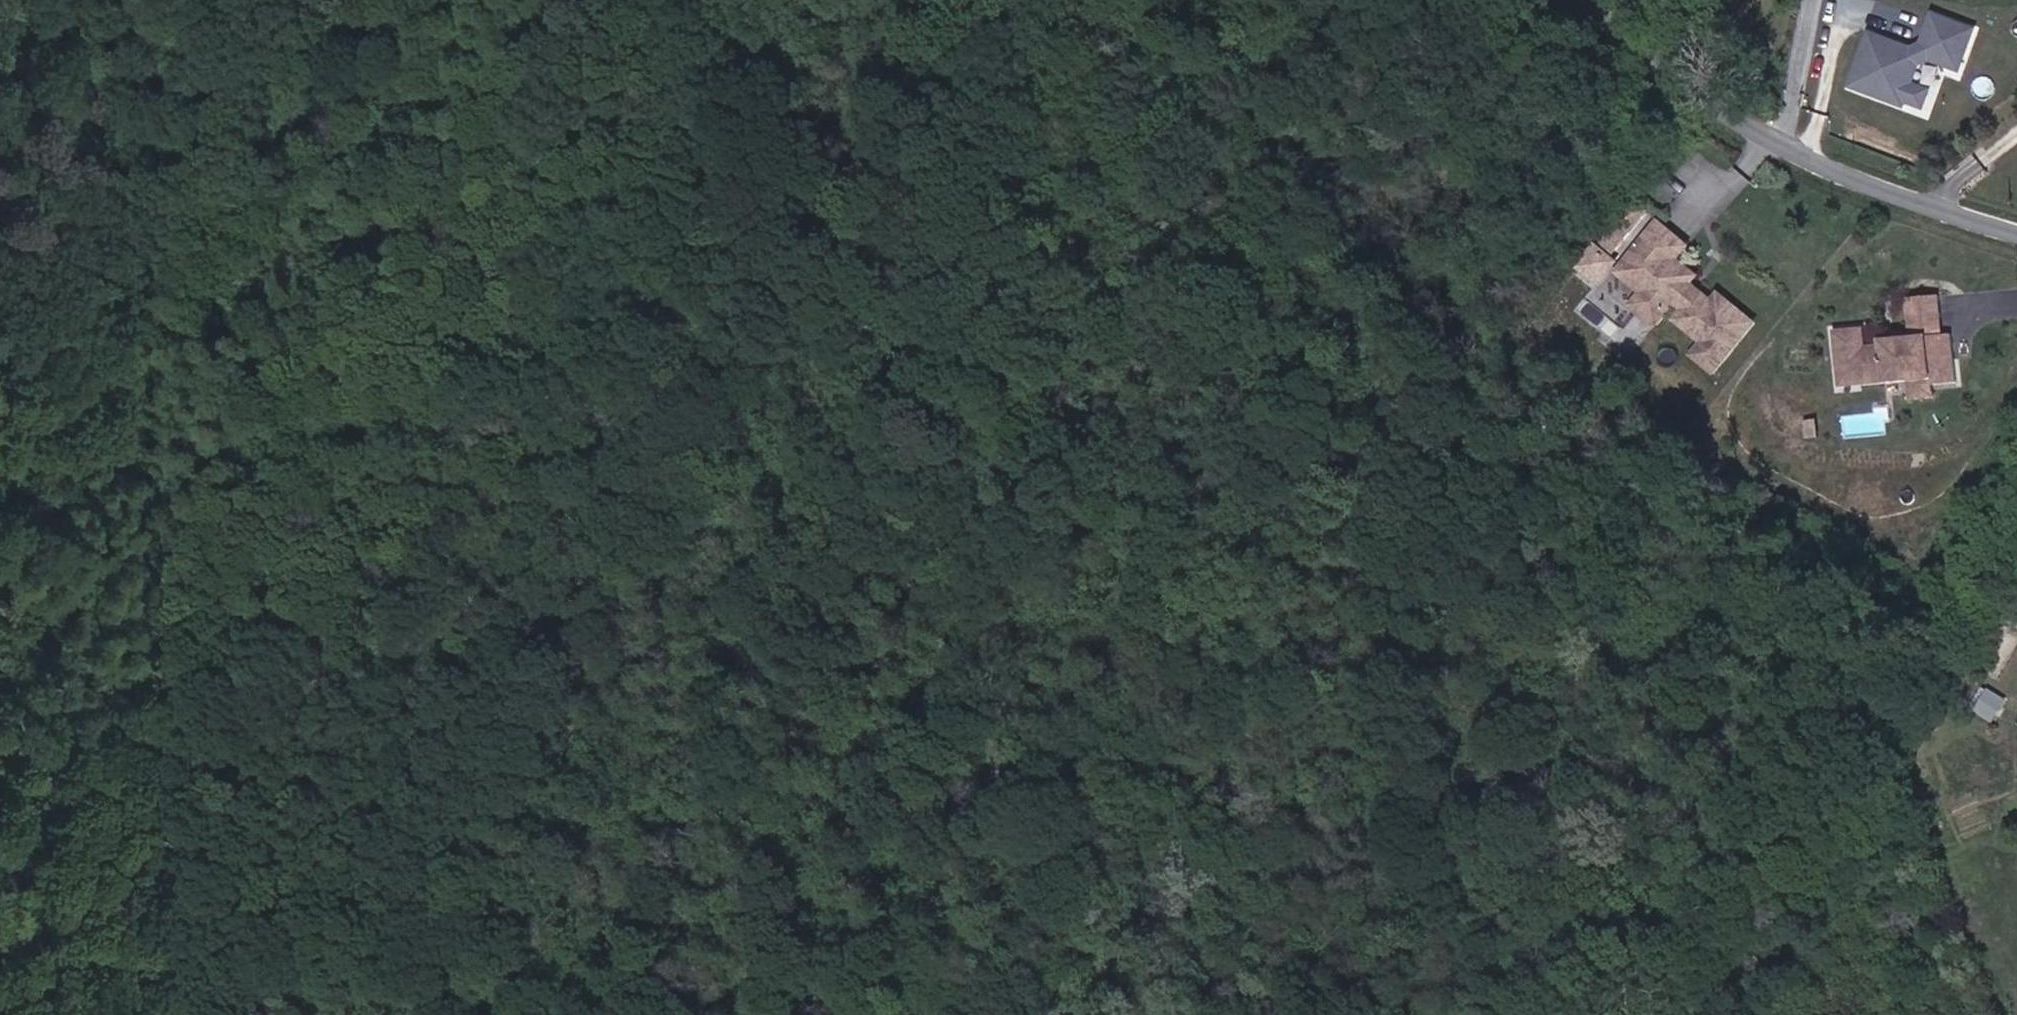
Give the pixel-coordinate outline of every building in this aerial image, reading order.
[(1929,9),(1915,46),(1863,29),(1843,89),(1900,107),(1902,101),(1922,107),(1928,87),(1909,80),(1915,60),(1958,76),(1976,26),(1929,9)] [(1706,287),(1699,281),(1709,269),(1689,252),(1701,239),(1673,216),(1632,265),(1656,285),(1648,294),(1671,314),(1687,295),(1695,301),(1686,311),(1702,324),(1704,320),(1714,329),(1714,334),(1704,346),(1723,362),(1763,315),(1749,303),(1747,306),(1741,300),(1743,298),(1730,287),(1724,294),(1710,283),(1706,287)] [(1951,313),(1948,290),(1916,294),(1919,316),(1951,313)] [(1953,329),(1951,313),(1919,316),(1921,334),(1953,329)] [(1966,376),(1961,329),(1953,329),(1921,334),(1903,336),(1903,340),(1892,341),(1875,343),(1873,324),(1844,328),(1849,373),(1871,370),(1873,381),(1918,376),(1941,373),(1942,379),(1966,376)] [(1873,381),(1871,370),(1849,373),(1850,384),(1873,381)] [(1943,392),(1942,379),(1941,373),(1918,376),(1921,394),(1943,392)]
